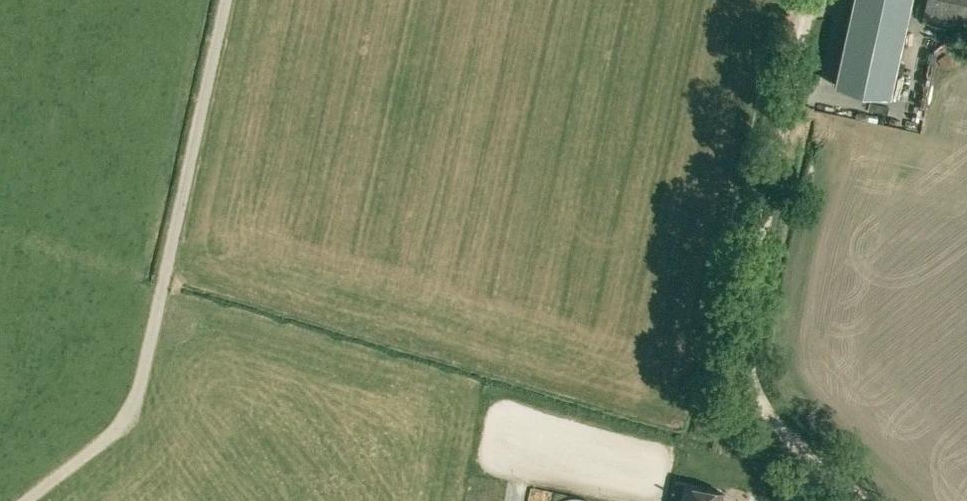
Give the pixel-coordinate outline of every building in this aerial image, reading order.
[(835,85),(891,97),(912,0),(853,0),(835,85)] [(966,31),(966,0),(927,0),(922,22),(966,31)] [(723,493),(685,486),(682,500),(722,500),(723,493)]
